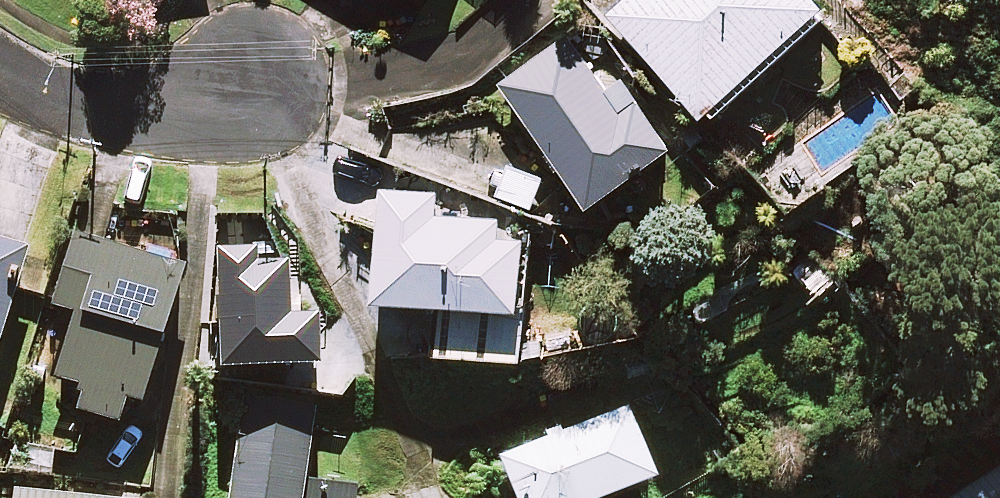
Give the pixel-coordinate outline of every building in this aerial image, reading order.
[(809,0),(625,0),(608,15),(701,118),(819,12),(809,0)] [(614,103),(566,37),(498,87),(586,207),(668,147),(628,92),(614,103)] [(901,130),(877,93),(800,144),(824,180),(901,130)] [(496,159),(484,197),(540,215),(553,177),(496,159)] [(513,355),(513,348),(535,350),(536,329),(515,328),(521,237),(506,236),(507,218),(433,213),(434,195),(380,191),(372,301),(462,307),(459,351),(513,355)] [(126,217),(115,250),(72,237),(49,311),(71,317),(51,379),(80,388),(72,414),(114,427),(122,402),(137,407),(172,291),(189,236),(126,217)] [(0,244),(0,325),(24,252),(0,244)] [(312,406),(241,396),(226,497),(352,497),(353,489),(301,482),(312,406)] [(620,409),(498,460),(514,497),(607,497),(650,480),(620,409)] [(898,497),(999,497),(999,431),(898,497)] [(53,450),(11,443),(6,471),(49,478),(53,450)]
